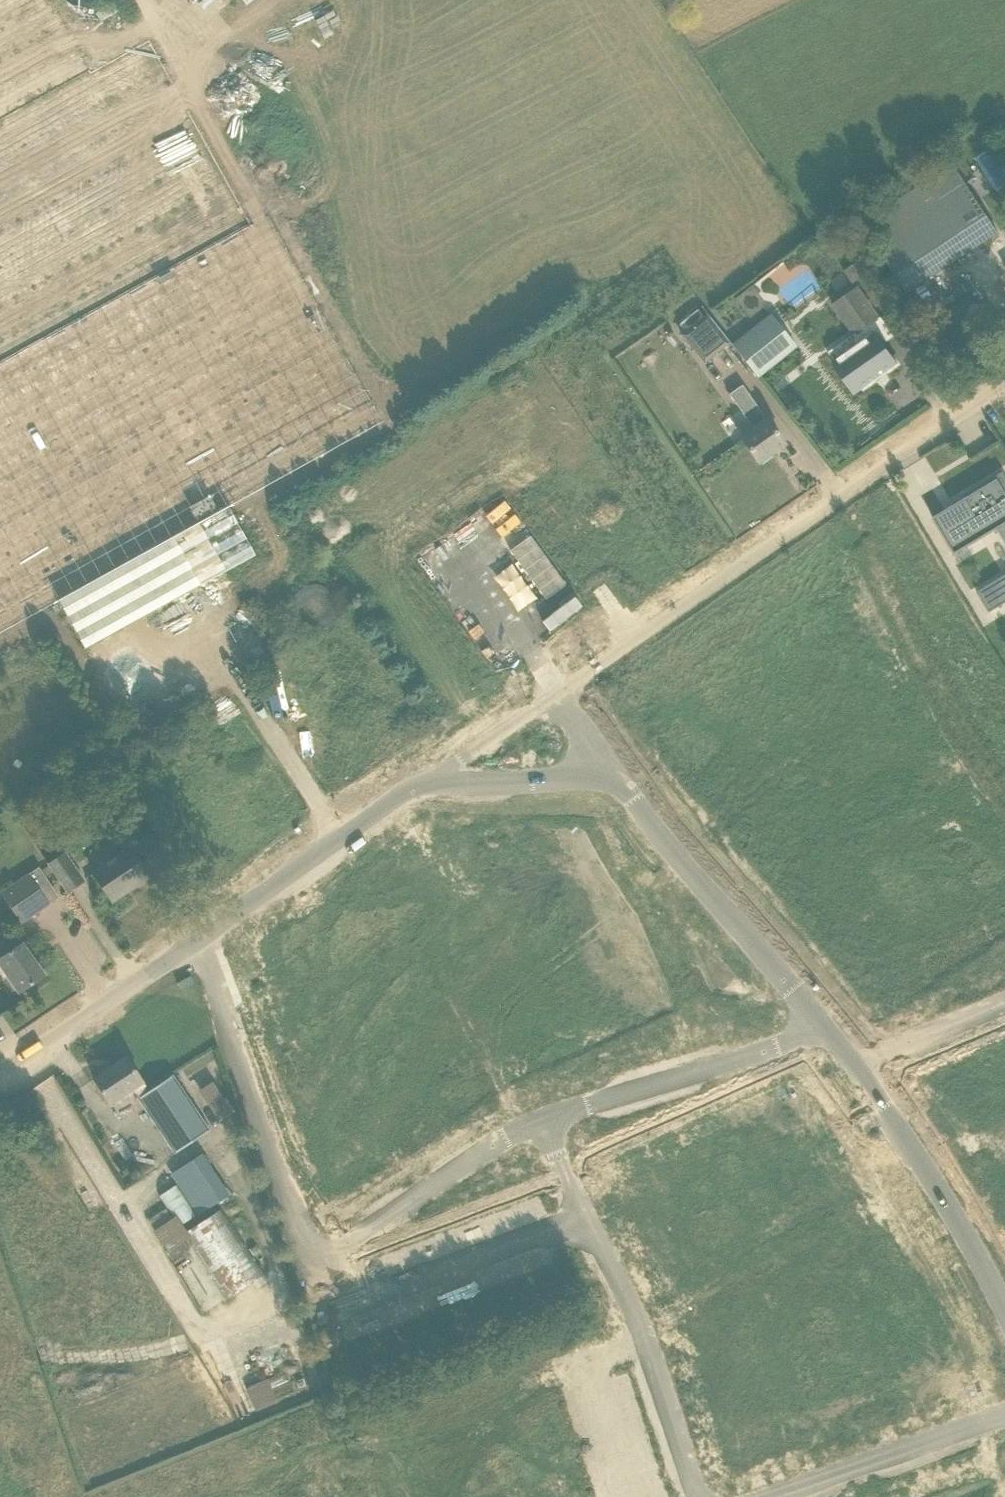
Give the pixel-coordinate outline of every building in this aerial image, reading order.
[(60,606),(79,646),(257,559),(228,499),(376,427),(269,211),(242,224),(149,35),(82,68),(48,0),(0,0),(0,636),(60,606)] [(977,185),(988,174),(998,183),(1004,177),(998,171),(1004,165),(991,152),(968,176),(977,185)] [(998,233),(987,216),(952,162),(862,223),(907,292),(998,233)] [(857,261),(844,271),(853,284),(866,274),(857,261)] [(834,364),(854,392),(854,395),(862,389),(863,391),(864,391),(863,388),(897,364),(892,357),(894,355),(894,354),(891,356),(877,336),(878,335),(877,333),(876,334),(869,325),(879,318),(858,287),(833,305),(861,343),(832,363),(833,365),(834,364)] [(757,378),(796,347),(770,313),(731,344),(757,378)] [(729,343),(705,314),(685,331),(680,334),(703,363),(729,343)] [(765,416),(764,416),(741,385),(728,394),(751,425),(738,434),(757,462),(784,443),(765,416)] [(932,517),(954,554),(972,544),(997,529),(1004,541),(1004,476),(1002,472),(962,496),(965,501),(962,503),(955,507),(954,505),(954,504),(932,517)] [(988,585),(977,591),(989,612),(1000,605),(988,585)] [(111,900),(148,875),(129,848),(93,872),(111,900)] [(66,892),(85,880),(65,851),(47,863),(66,892)] [(49,904),(28,874),(0,893),(20,923),(49,904)] [(6,954),(0,945),(0,964),(18,991),(43,975),(21,943),(6,954)] [(173,1074),(148,1091),(125,1057),(93,1078),(110,1103),(131,1088),(175,1154),(210,1131),(173,1074)] [(197,1215),(230,1195),(203,1153),(171,1174),(197,1215)] [(785,1168),(777,1171),(782,1182),(789,1179),(785,1168)] [(736,1174),(725,1178),(728,1186),(739,1181),(736,1174)] [(725,1178),(714,1183),(717,1190),(728,1186),(725,1178)] [(789,1179),(782,1182),(786,1193),(794,1190),(789,1179)] [(992,1194),(1004,1215),(1004,1186),(992,1194)] [(701,1189),(690,1194),(693,1201),(704,1196),(701,1189)] [(690,1194),(679,1199),(683,1207),(693,1201),(690,1194)] [(800,1204),(792,1207),(797,1218),(804,1215),(800,1204)] [(174,1216),(152,1227),(168,1259),(196,1245),(219,1291),(254,1273),(220,1206),(180,1227),(174,1216)] [(666,1206),(656,1211),(659,1218),(670,1213),(666,1206)] [(804,1215),(797,1218),(801,1230),(809,1227),(804,1215)] [(646,1218),(639,1221),(644,1232),(651,1229),(646,1218)] [(639,1221),(632,1225),(637,1236),(644,1232),(639,1221)] [(719,1229),(712,1232),(716,1244),(724,1241),(719,1229)] [(724,1241),(716,1244),(721,1255),(728,1252),(724,1241)] [(832,1267),(825,1271),(831,1281),(838,1277),(832,1267)] [(838,1277),(831,1281),(837,1292),(844,1288),(838,1277)] [(857,1311),(850,1315),(856,1325),(863,1321),(857,1311)] [(747,1312),(739,1314),(743,1326),(751,1323),(747,1312)] [(863,1321),(856,1325),(862,1335),(869,1331),(863,1321)] [(751,1323),(743,1326),(747,1337),(754,1335),(751,1323)] [(895,1333),(885,1339),(889,1346),(899,1340),(895,1333)] [(757,1344),(750,1346),(753,1358),(761,1355),(757,1344)] [(761,1355),(753,1358),(757,1369),(765,1367),(761,1355)] [(863,1355),(851,1360),(855,1367),(866,1362),(863,1355)] [(851,1360),(840,1364),(843,1371),(855,1367),(851,1360)] [(244,1389),(254,1410),(295,1390),(284,1369),(244,1389)] [(768,1378),(757,1382),(759,1389),(771,1386),(768,1378)] [(799,1381),(788,1385),(791,1393),(802,1388),(799,1381)] [(788,1385),(777,1390),(780,1397),(791,1393),(788,1385)] [(763,1395),(752,1400),(755,1407),(766,1403),(763,1395)] [(752,1400),(741,1404),(744,1412),(755,1407),(752,1400)] [(722,1404),(714,1407),(718,1418),(726,1416),(722,1404)] [(714,1407),(707,1409),(711,1421),(718,1418),(714,1407)]
